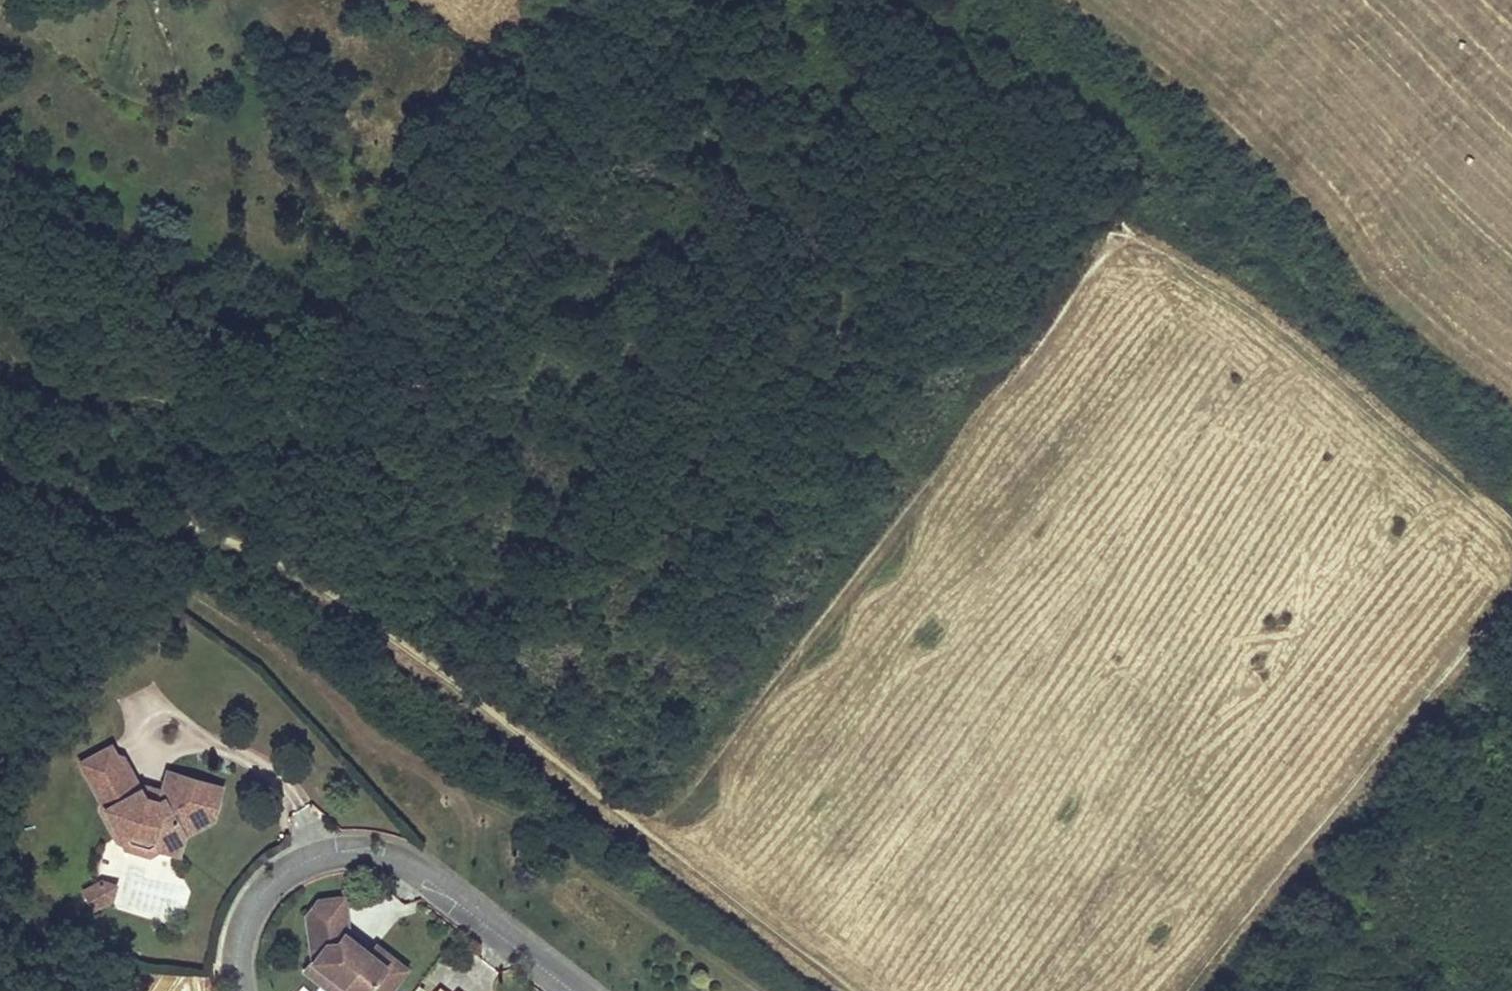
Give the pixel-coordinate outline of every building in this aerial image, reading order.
[(113,735),(82,751),(90,765),(121,749),(113,735)] [(169,760),(164,779),(163,783),(165,787),(161,789),(146,785),(142,777),(125,747),(121,749),(90,765),(106,796),(102,798),(118,828),(121,826),(133,820),(154,827),(160,838),(179,843),(185,824),(213,809),(223,777),(169,760)] [(163,783),(164,779),(146,775),(142,777),(146,785),(161,789),(165,787),(163,783)] [(133,820),(121,826),(127,836),(150,844),(160,838),(154,827),(133,820)] [(102,871),(85,880),(94,897),(112,888),(116,875),(102,871)] [(345,938),(349,933),(344,930),(346,926),(342,893),(317,897),(305,912),(311,957),(339,979),(332,989),(335,990),(385,990),(405,964),(375,941),(369,949),(359,941),(356,946),(345,938)] [(359,941),(349,933),(345,938),(356,946),(359,941)] [(339,979),(311,957),(303,967),(332,989),(339,979)]
